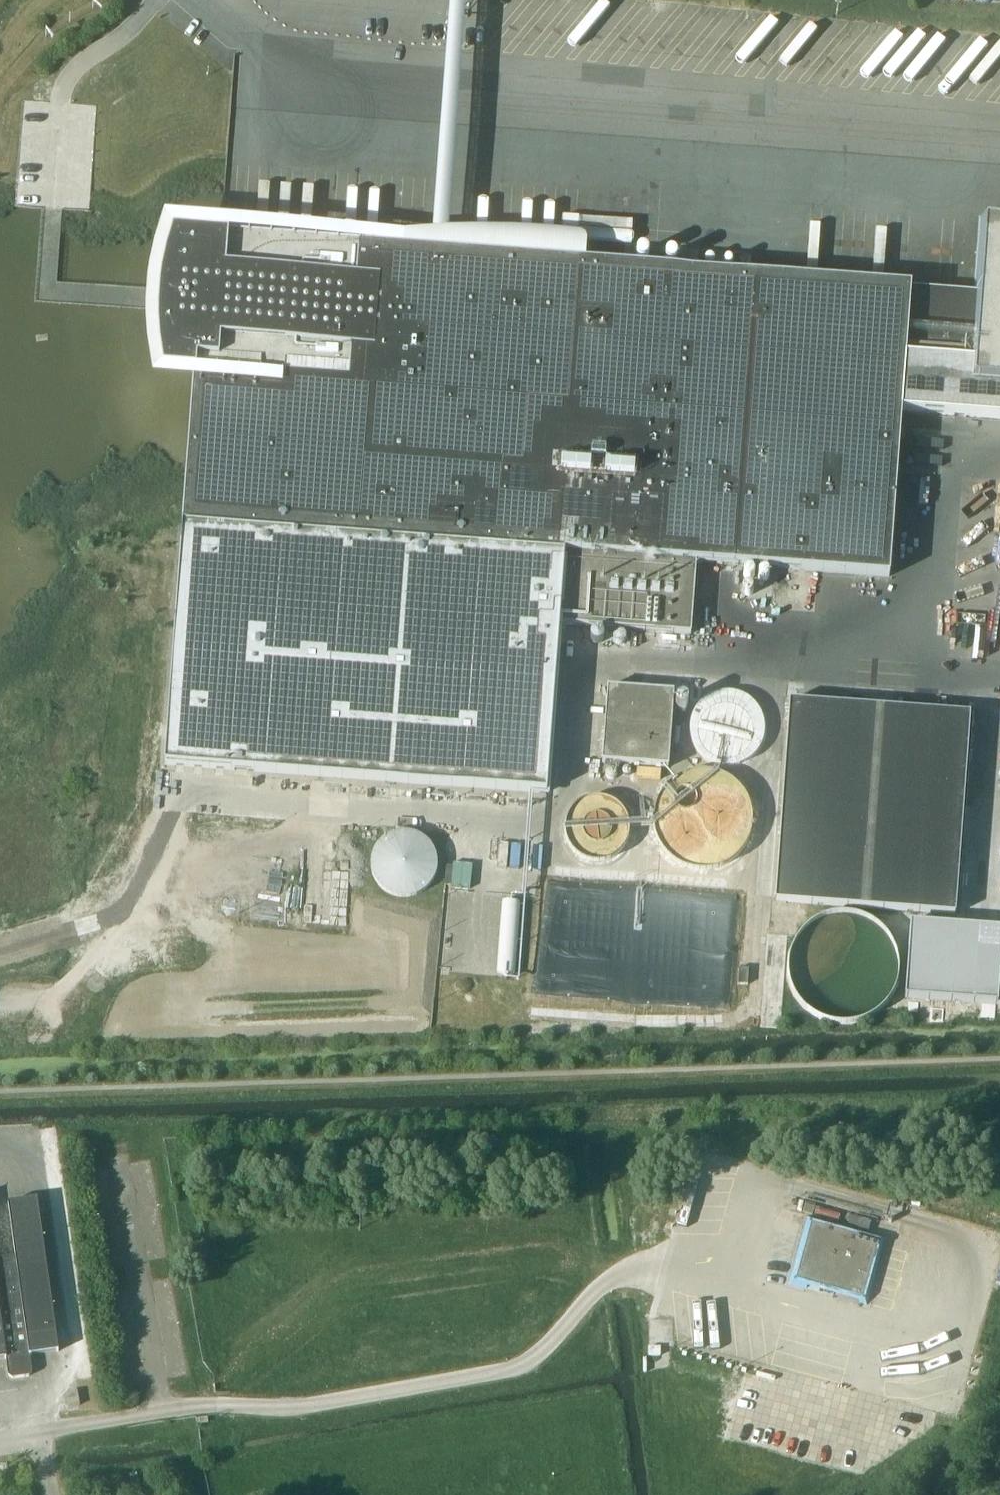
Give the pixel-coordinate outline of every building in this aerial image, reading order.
[(199,314),(184,509),(166,766),(549,796),(560,624),(692,634),(697,562),(762,567),(891,576),(903,411),(999,418),(999,218),(980,216),(975,294),(912,289),(912,287),(762,276),(691,271),(692,249),(626,244),(625,266),(472,254),(473,242),(425,239),(424,251),(222,236),(205,235),(200,294),(173,292),(174,286),(167,286),(167,292),(171,292),(170,301),(170,310),(166,310),(165,316),(172,317),(172,312),(199,314)] [(602,762),(669,767),(675,692),(609,687),(602,762)] [(956,914),(971,714),(791,701),(776,900),(956,914)] [(712,758),(722,762),(732,761),(741,757),(748,751),(753,742),(754,732),(752,723),(747,715),(740,709),(731,705),(722,705),(713,708),(705,713),(699,722),(697,732),(699,743),(704,752),(712,758)] [(978,718),(978,743),(986,743),(986,718),(978,718)] [(654,818),(655,833),(661,845),(668,855),(679,863),(691,868),(704,870),(717,868),(730,862),(742,853),(750,841),(754,826),(754,812),(749,798),(741,785),(729,776),(716,770),(701,769),(686,772),(673,779),(663,790),(656,803),(654,818)] [(585,859),(595,862),(606,860),(616,856),(624,848),(629,837),(630,826),(627,814),(619,804),(609,797),(596,795),(584,798),(574,805),(566,815),(564,827),(565,837),(569,847),(576,854),(585,859)] [(386,891),(396,896),(407,896),(417,893),(427,888),(433,880),(437,870),(438,859),(435,846),(427,836),(415,829),(402,828),(390,831),(379,838),(372,849),(369,862),(371,873),(377,883),(386,891)] [(353,894),(355,854),(357,854),(358,845),(314,843),(311,892),(353,894)] [(536,846),(535,869),(556,870),(556,846),(536,846)] [(994,943),(902,936),(896,1011),(989,1017),(994,943)] [(59,1351),(38,1199),(9,1203),(16,1256),(0,1258),(0,1359),(7,1358),(10,1375),(13,1378),(30,1376),(33,1372),(30,1355),(59,1351)] [(805,1201),(802,1211),(811,1214),(815,1204),(805,1201)] [(789,1283),(868,1305),(886,1237),(807,1216),(789,1283)] [(71,1406),(81,1405),(78,1390),(68,1392),(71,1406)]
